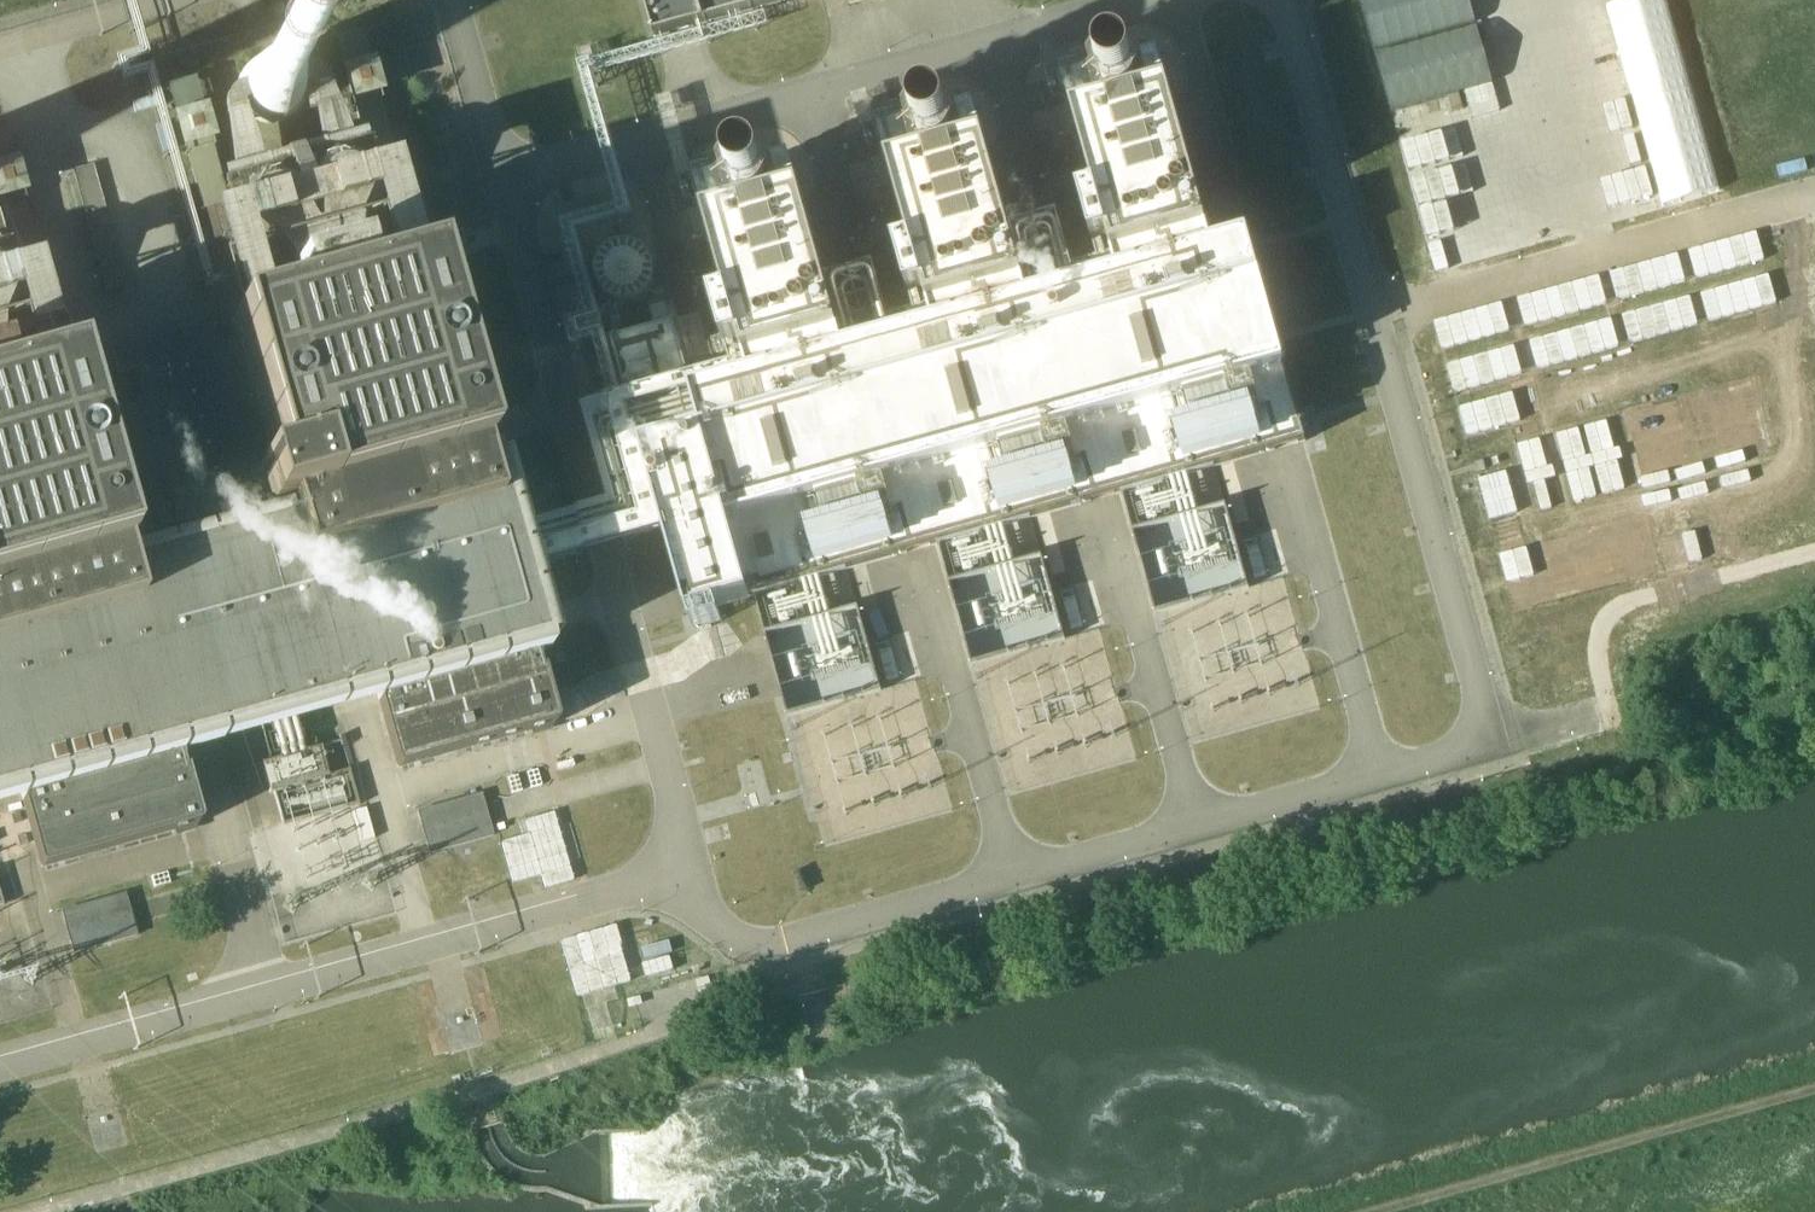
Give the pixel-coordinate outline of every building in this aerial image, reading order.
[(656,37),(703,24),(787,0),(646,0),(656,37)] [(689,611),(753,593),(811,577),(849,567),(937,542),(996,526),(1031,516),(1123,490),(1179,474),(1216,464),(1305,439),(1247,230),(1220,238),(1168,51),(1147,57),(1157,93),(1101,109),(1088,65),(1062,73),(1096,196),(1086,199),(1106,270),(1034,289),(982,103),(960,109),(970,145),(917,160),(905,116),(877,124),(912,248),(898,252),(918,322),(847,342),(794,155),(775,161),(785,197),(733,211),(721,168),(694,175),(729,299),(714,303),(727,349),(744,344),(750,369),(692,385),(674,320),(612,337),(627,391),(666,528),(689,611)] [(240,85),(239,89),(243,104),(253,116),(267,122),(282,121),(296,114),(305,101),(307,86),(303,72),(298,66),(289,59),(279,55),(268,55),(258,59),(249,65),(243,74),(240,85)] [(202,147),(238,142),(233,107),(197,112),(202,147)] [(90,225),(106,220),(91,168),(75,172),(90,225)] [(221,172),(220,199),(253,199),(254,172),(221,172)] [(603,287),(609,296),(617,302),(627,305),(638,304),(647,300),(655,293),(659,283),(660,273),(658,263),(652,254),(644,248),(634,245),(623,246),(614,250),(606,257),(601,266),(600,277),(603,287)] [(115,253),(99,257),(108,289),(124,285),(115,253)] [(21,793),(42,867),(198,823),(178,749),(222,736),(259,727),(284,719),(308,713),(331,706),(377,694),(398,767),(554,723),(534,650),(546,646),(524,569),(512,526),(494,463),(482,466),(479,455),(481,454),(428,265),(264,311),(265,313),(242,319),(241,317),(231,320),(235,333),(215,339),(211,326),(111,354),(121,389),(138,384),(170,499),(154,503),(161,528),(166,527),(170,541),(165,542),(165,541),(163,542),(164,544),(128,554),(127,552),(125,552),(123,545),(116,521),(72,364),(0,385),(0,799),(21,793)] [(260,266),(261,281),(284,280),(283,265),(260,266)] [(608,499),(512,526),(524,569),(666,528),(627,391),(619,393),(581,404),(608,499)] [(493,836),(484,804),(481,794),(418,812),(430,854),(493,836)] [(582,818),(592,859),(621,852),(611,811),(582,818)] [(62,912),(71,943),(73,954),(137,936),(125,894),(62,912)]
